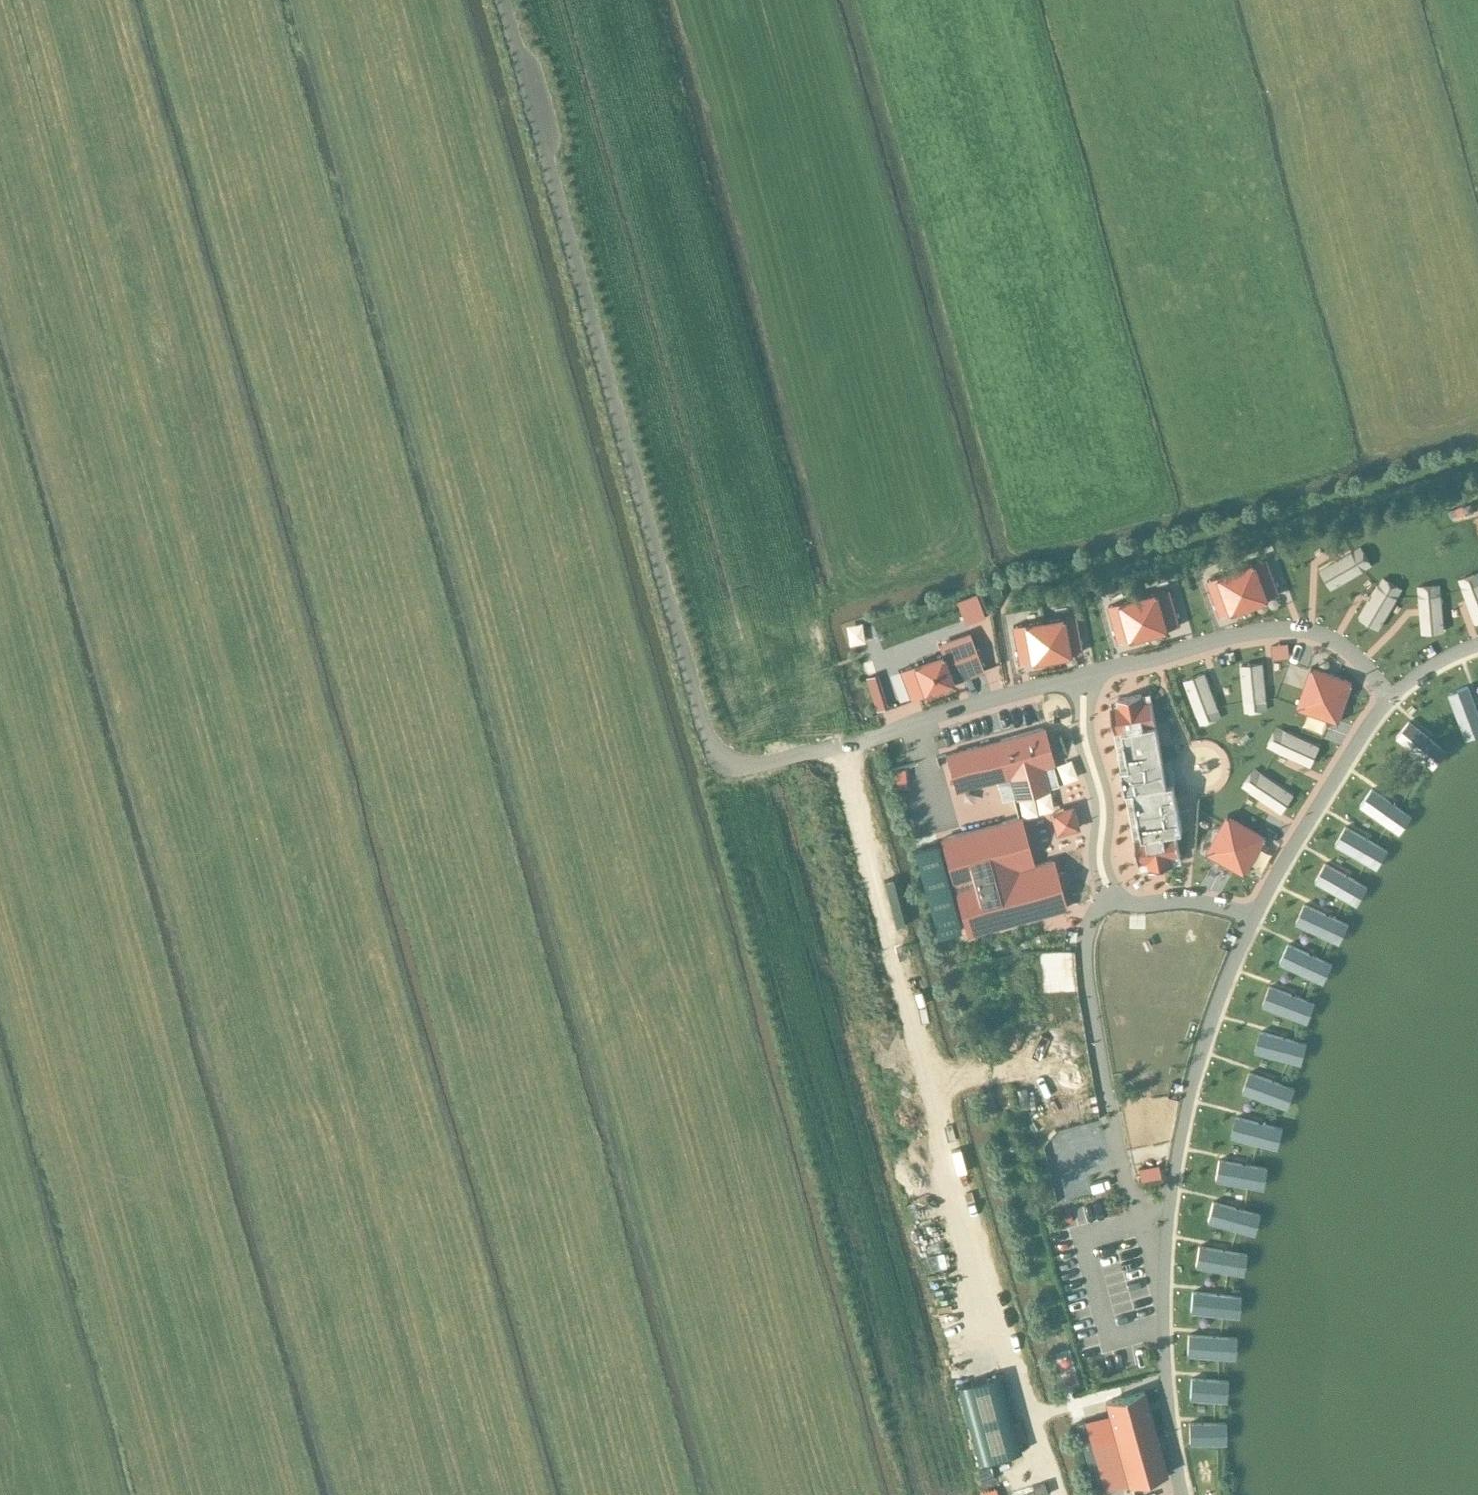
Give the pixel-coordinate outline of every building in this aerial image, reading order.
[(1333,586),(1372,563),(1360,543),(1321,565),(1333,586)] [(1278,597),(1263,556),(1237,565),(1252,606),(1278,597)] [(1252,606),(1237,565),(1210,574),(1225,616),(1252,606)] [(1402,589),(1382,579),(1364,617),(1383,626),(1402,589)] [(1460,591),(1476,622),(1477,621),(1477,582),(1460,591)] [(1444,630),(1440,584),(1421,586),(1425,632),(1444,630)] [(1168,587),(1140,595),(1152,633),(1179,625),(1168,587)] [(1152,633),(1140,595),(1110,604),(1121,642),(1152,633)] [(1074,615),(1046,619),(1051,655),(1079,651),(1074,615)] [(1051,655),(1046,619),(1016,623),(1022,660),(1051,655)] [(952,651),(901,669),(903,677),(910,696),(983,670),(971,636),(949,643),(952,651)] [(1262,663),(1242,665),(1246,711),(1266,709),(1262,663)] [(1312,666),(1305,687),(1345,701),(1352,681),(1312,666)] [(1204,673),(1185,680),(1201,723),(1220,716),(1204,673)] [(1449,693),(1462,727),(1472,723),(1477,721),(1477,707),(1470,685),(1460,689),(1449,693)] [(1305,687),(1298,707),(1338,721),(1345,701),(1305,687)] [(880,690),(871,692),(876,709),(885,707),(880,690)] [(1121,706),(1111,708),(1115,731),(1123,730),(1157,724),(1153,701),(1144,702),(1143,694),(1119,699),(1121,706)] [(1404,728),(1396,736),(1424,760),(1431,752),(1438,743),(1411,720),(1404,728)] [(1157,724),(1123,730),(1128,754),(1130,767),(1164,761),(1157,724)] [(1043,727),(946,753),(956,790),(1010,775),(1016,796),(1049,787),(1043,766),(1053,763),(1043,727)] [(1277,727),(1269,745),(1310,764),(1319,746),(1277,727)] [(1130,767),(1122,769),(1126,792),(1134,790),(1168,784),(1164,761),(1130,767)] [(1255,768),(1243,785),(1281,811),(1292,794),(1255,768)] [(1168,784),(1134,790),(1138,814),(1180,806),(1175,783),(1168,784)] [(1367,796),(1361,805),(1390,825),(1397,816),(1403,807),(1373,787),(1367,796)] [(1180,806),(1138,814),(1143,838),(1177,831),(1184,830),(1180,806)] [(1228,814),(1207,852),(1226,862),(1247,825),(1228,814)] [(1020,816),(942,837),(969,934),(1065,907),(1052,859),(1033,864),(1020,816)] [(1247,825),(1226,862),(1245,873),(1245,872),(1266,835),(1247,825)] [(1342,834),(1336,844),(1368,862),(1373,852),(1378,842),(1347,825),(1342,834)] [(1143,838),(1135,839),(1140,863),(1149,861),(1150,869),(1173,865),(1172,857),(1182,855),(1177,831),(1143,838)] [(938,842),(915,849),(940,938),(963,931),(938,842)] [(1321,871),(1315,880),(1347,898),(1352,889),(1358,879),(1326,861),(1321,871)] [(1301,912),(1296,922),(1329,937),(1333,927),(1338,917),(1305,902),(1301,912)] [(1285,952),(1280,962),(1313,977),(1318,967),(1322,957),(1290,942),(1285,952)] [(1267,994),(1263,1005),(1297,1017),(1301,1007),(1305,996),(1271,984),(1267,994)] [(1259,1040),(1256,1051),(1291,1060),(1294,1049),(1296,1038),(1261,1029),(1259,1040)] [(1247,1081),(1244,1091),(1278,1103),(1281,1093),(1285,1082),(1251,1070),(1247,1081)] [(1234,1125),(1231,1135),(1266,1144),(1269,1134),(1271,1123),(1237,1114),(1234,1125)] [(1217,1168),(1215,1179),(1250,1184),(1252,1174),(1254,1163),(1218,1157),(1217,1168)] [(1158,1163),(1138,1167),(1141,1178),(1160,1174),(1158,1163)] [(1211,1210),(1208,1221),(1243,1230),(1246,1219),(1248,1208),(1214,1199),(1211,1210)] [(1198,1255),(1196,1265),(1232,1271),(1235,1250),(1200,1244),(1198,1255)] [(1192,1300),(1191,1311),(1227,1314),(1228,1303),(1229,1292),(1193,1289),(1192,1300)] [(1188,1345),(1187,1356),(1223,1359),(1224,1337),(1188,1334),(1188,1345)] [(1000,1373),(957,1385),(978,1462),(1021,1451),(1000,1373)] [(1192,1378),(1191,1398),(1218,1400),(1220,1380),(1192,1378)] [(1144,1390),(1106,1401),(1129,1484),(1167,1473),(1144,1390)] [(1083,1423),(1080,1411),(1070,1413),(1074,1426),(1083,1423)] [(1218,1423),(1190,1423),(1190,1443),(1217,1443),(1218,1443),(1218,1423)] [(989,1464),(973,1468),(978,1486),(994,1481),(989,1464)] [(1117,1478),(1106,1481),(1109,1492),(1120,1489),(1117,1478)]
